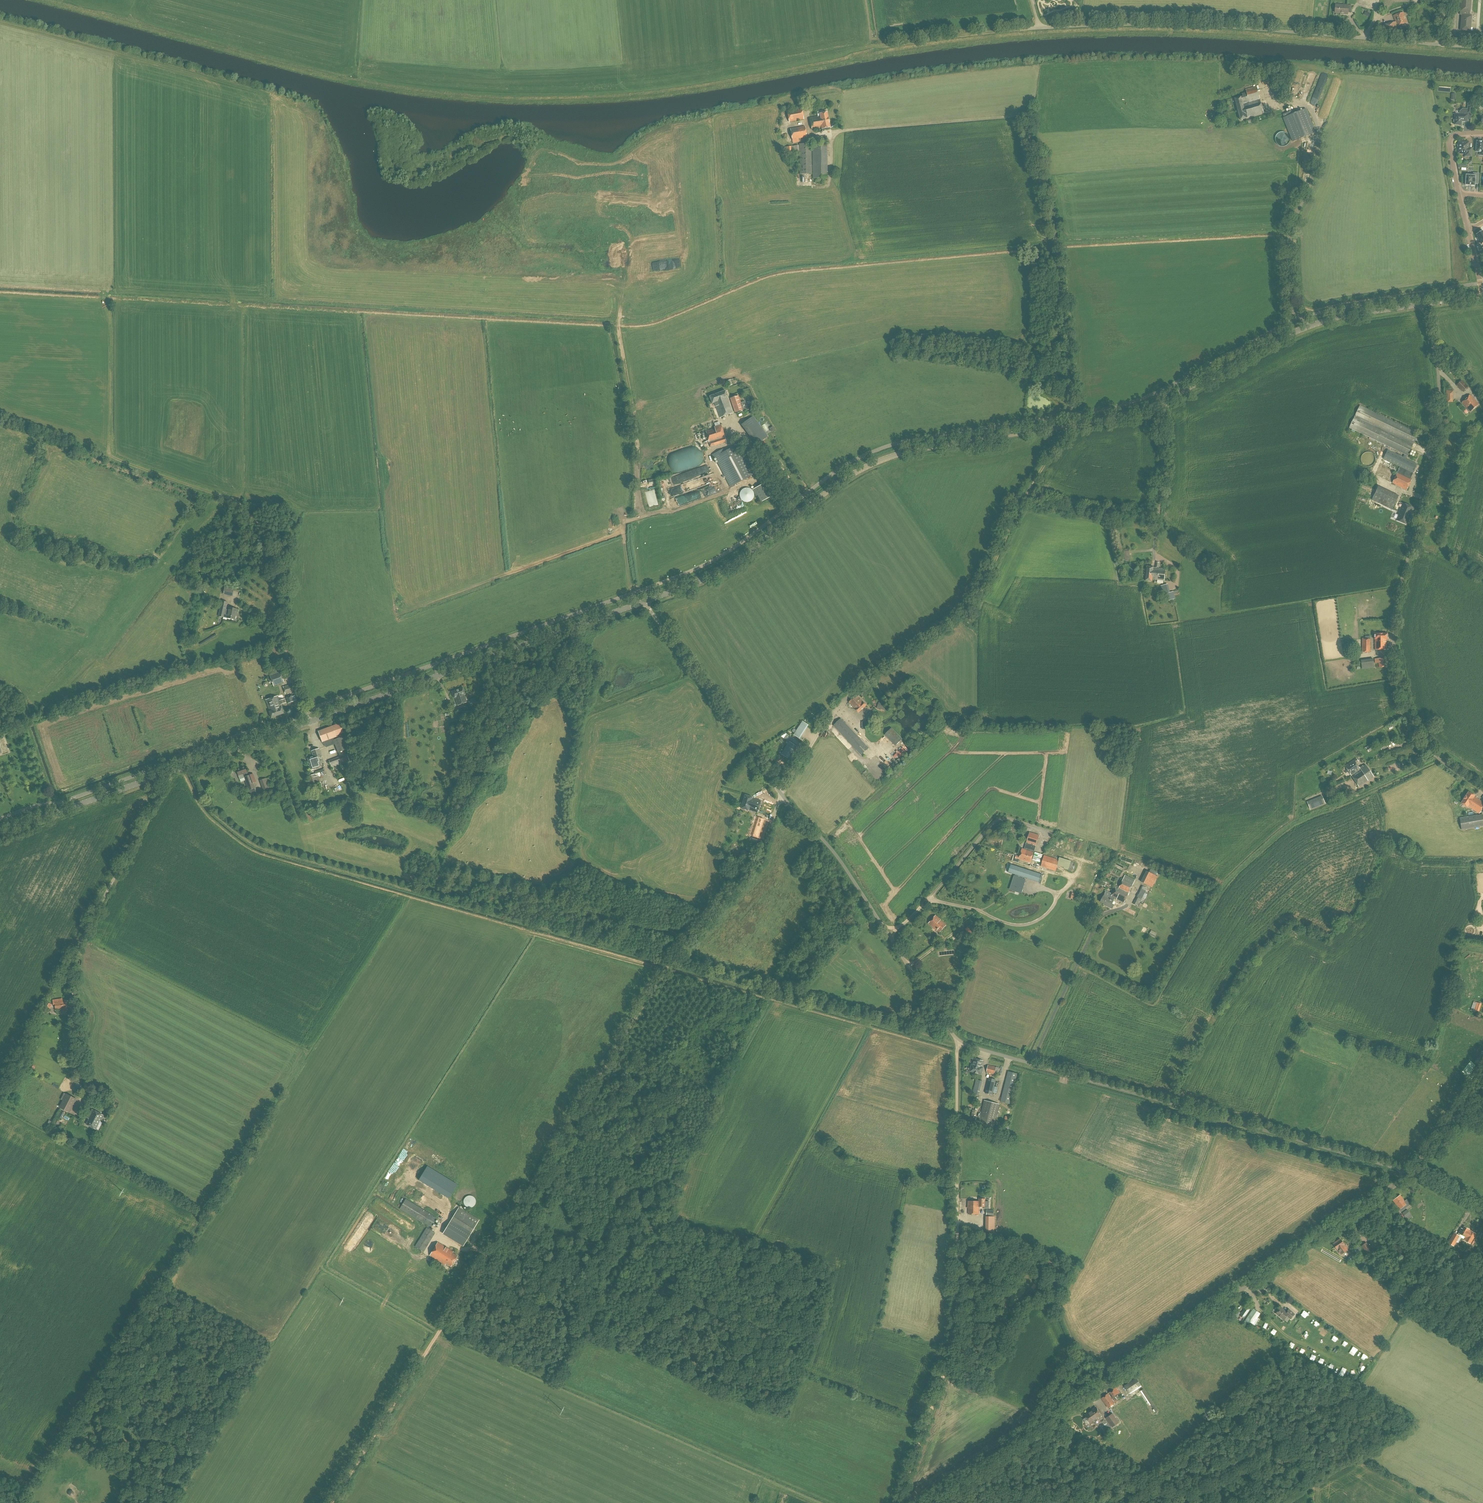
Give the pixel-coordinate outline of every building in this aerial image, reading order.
[(1471,0),(1461,0),(1460,15),(1461,15),(1460,30),(1470,31),(1470,27),(1468,27),(1469,24),(1470,24),(1470,16),(1470,15),(1469,15),(1469,12),(1470,12),(1471,0)] [(1335,5),(1335,13),(1344,13),(1344,14),(1348,15),(1348,13),(1351,14),(1352,6),(1348,6),(1335,5)] [(1386,37),(1398,34),(1396,27),(1407,23),(1403,13),(1393,16),(1396,22),(1383,26),(1386,37)] [(1278,99),(1285,94),(1277,83),(1270,88),(1278,99)] [(1241,120),(1247,118),(1253,116),(1264,113),(1257,87),(1246,90),(1247,92),(1242,94),(1243,97),(1235,99),(1241,120)] [(789,122),(804,119),(801,106),(796,107),(797,109),(787,111),(789,122)] [(1315,132),(1306,109),(1297,113),(1296,110),(1283,115),(1284,118),(1283,118),(1292,141),(1315,132)] [(830,128),(827,113),(819,114),(820,116),(809,118),(812,129),(821,128),(822,129),(822,130),(830,129),(830,128)] [(1467,122),(1468,115),(1455,114),(1455,119),(1454,119),(1454,122),(1454,125),(1461,125),(1462,121),(1467,122)] [(792,143),(799,142),(798,138),(806,137),(805,126),(790,129),(792,143)] [(1471,156),(1472,150),(1468,150),(1469,142),(1459,142),(1458,153),(1466,154),(1466,156),(1471,156)] [(813,178),(827,178),(826,149),(826,143),(812,144),(813,178)] [(812,174),(811,144),(799,144),(799,145),(793,146),(794,154),(799,153),(800,174),(812,174)] [(785,156),(792,155),(792,154),(794,154),(792,146),(784,147),(785,156)] [(1478,182),(1479,174),(1473,173),(1473,176),(1466,175),(1466,177),(1465,177),(1465,183),(1466,183),(1465,185),(1475,186),(1475,182),(1478,182)] [(1463,392),(1468,387),(1462,380),(1457,385),(1463,392)] [(732,413),(727,398),(728,398),(725,391),(709,396),(712,403),(715,403),(720,418),(732,413)] [(738,395),(730,398),(735,412),(743,410),(743,409),(746,408),(747,407),(745,402),(744,402),(741,403),(738,395)] [(1470,412),(1479,404),(1470,395),(1462,403),(1470,412)] [(1407,457),(1418,434),(1360,406),(1349,428),(1404,454),(1404,456),(1407,457)] [(741,425),(756,445),(768,436),(753,416),(741,425)] [(710,447),(726,442),(721,425),(714,427),(715,428),(706,431),(710,447)] [(739,448),(726,455),(723,449),(712,455),(713,458),(714,457),(715,459),(715,458),(730,487),(753,474),(739,448)] [(1407,457),(1404,456),(1403,458),(1387,450),(1383,459),(1400,467),(1397,473),(1380,465),(1376,474),(1393,482),(1392,483),(1407,490),(1412,479),(1410,479),(1417,464),(1406,459),(1407,457)] [(1362,456),(1361,457),(1361,458),(1361,459),(1361,461),(1361,462),(1362,463),(1362,464),(1363,465),(1364,466),(1366,466),(1367,467),(1368,467),(1370,467),(1371,466),(1372,466),(1373,465),(1374,464),(1374,463),(1375,462),(1375,461),(1375,459),(1375,458),(1375,457),(1374,456),(1374,455),(1373,454),(1372,453),(1371,453),(1369,452),(1368,452),(1367,452),(1366,453),(1365,453),(1364,453),(1363,454),(1362,455),(1362,456)] [(699,462),(679,467),(680,472),(700,466),(699,462)] [(704,478),(706,483),(720,479),(718,474),(704,478)] [(679,482),(677,477),(667,480),(669,485),(679,482)] [(761,502),(771,497),(764,483),(754,489),(761,502)] [(1392,510),(1399,496),(1378,486),(1372,500),(1392,510)] [(752,490),(751,490),(751,489),(750,489),(749,489),(749,488),(748,488),(747,488),(746,488),(745,488),(744,489),(743,489),(742,490),(741,491),(741,492),(740,492),(740,493),(740,494),(740,495),(740,496),(740,497),(740,498),(741,499),(741,500),(742,500),(742,501),(743,501),(743,502),(744,502),(745,502),(746,502),(747,503),(747,502),(748,502),(749,502),(750,502),(751,501),(752,500),(753,499),(753,498),(754,498),(754,497),(754,496),(754,495),(754,494),(754,493),(753,492),(753,491),(752,491),(752,490)] [(1396,517),(1407,520),(1409,512),(1409,511),(1411,503),(1402,500),(1399,508),(1398,508),(1396,517)] [(1159,568),(1159,565),(1159,563),(1156,562),(1156,565),(1156,568),(1153,568),(1153,567),(1147,566),(1145,581),(1152,581),(1152,579),(1155,580),(1164,581),(1165,569),(1159,568)] [(233,596),(234,588),(225,586),(223,594),(233,596)] [(1173,592),(1163,594),(1165,601),(1175,599),(1173,592)] [(229,610),(226,609),(227,603),(222,601),(218,616),(224,618),(225,612),(228,613),(227,618),(235,620),(236,613),(237,613),(237,609),(229,608),(229,610)] [(1386,650),(1386,639),(1388,639),(1388,633),(1374,633),(1374,639),(1375,639),(1375,650),(1386,650)] [(1362,652),(1370,652),(1370,639),(1362,639),(1362,652)] [(1389,666),(1388,657),(1375,659),(1375,663),(1379,663),(1379,668),(1389,666)] [(1362,669),(1374,667),(1373,659),(1361,660),(1362,669)] [(274,686),(284,683),(280,672),(270,675),(274,686)] [(285,694),(295,691),(292,685),(283,687),(285,694)] [(467,702),(464,695),(465,694),(463,688),(452,692),(454,698),(455,698),(458,705),(467,702)] [(280,700),(278,696),(266,700),(270,711),(269,712),(271,718),(284,714),(282,707),(281,707),(280,705),(286,703),(285,699),(280,700)] [(860,700),(856,696),(849,702),(856,709),(859,713),(866,705),(863,702),(861,699),(860,700)] [(470,706),(477,703),(475,698),(472,699),(472,700),(468,701),(470,706)] [(885,710),(886,705),(883,704),(883,703),(879,702),(877,709),(881,710),(881,709),(885,710)] [(857,728),(862,722),(852,714),(847,719),(857,728)] [(861,755),(869,748),(841,719),(834,726),(861,755)] [(799,738),(807,725),(802,721),(793,735),(799,738)] [(340,723),(318,731),(322,742),(324,741),(326,749),(335,745),(338,753),(349,748),(340,723)] [(895,746),(903,739),(892,728),(885,735),(895,746)] [(786,733),(781,737),(788,741),(789,739),(797,745),(799,742),(786,733)] [(789,742),(781,754),(788,758),(796,746),(789,742)] [(321,766),(320,764),(323,763),(319,749),(312,751),(313,757),(307,759),(309,763),(308,763),(309,766),(310,766),(311,770),(321,766)] [(355,758),(353,752),(347,754),(329,760),(332,768),(350,762),(349,760),(355,758)] [(1360,768),(1356,763),(1358,761),(1357,759),(1345,766),(1351,776),(1359,771),(1358,770),(1360,769),(1359,768),(1360,768)] [(1359,771),(1351,776),(1359,787),(1374,777),(1366,765),(1363,767),(1363,766),(1360,768),(1359,768),(1360,769),(1358,770),(1359,771)] [(247,776),(246,773),(247,773),(245,766),(236,769),(240,779),(241,782),(245,780),(251,795),(256,793),(255,788),(253,783),(256,782),(254,774),(250,775),(247,776)] [(310,785),(317,783),(316,781),(317,780),(315,774),(307,776),(310,785)] [(1482,808),(1482,803),(1474,797),(1475,796),(1468,792),(1461,803),(1467,807),(1468,806),(1479,813),(1482,808)] [(757,812),(761,801),(752,798),(752,797),(745,795),(741,808),(748,810),(749,809),(757,812)] [(1307,802),(1310,809),(1325,803),(1322,796),(1307,802)] [(1465,829),(1482,826),(1482,815),(1460,819),(1461,830),(1465,829)] [(763,839),(769,820),(755,817),(749,835),(763,839)] [(1027,842),(1024,849),(1026,850),(1029,843),(1036,845),(1039,835),(1030,832),(1027,842)] [(1477,856),(1482,855),(1482,840),(1475,842),(1477,856)] [(1034,852),(1026,850),(1024,849),(1022,849),(1019,857),(1019,859),(1030,863),(1034,852)] [(1056,871),(1059,860),(1044,855),(1041,866),(1056,871)] [(1064,867),(1064,869),(1071,871),(1074,862),(1066,860),(1064,867)] [(1014,865),(1011,864),(1010,866),(1008,872),(1015,874),(1015,876),(1014,875),(1011,886),(1022,889),(1025,879),(1025,877),(1040,881),(1042,874),(1014,865)] [(1156,875),(1158,871),(1151,867),(1149,872),(1146,871),(1141,882),(1152,888),(1158,876),(1156,875)] [(1124,903),(1135,880),(1125,875),(1119,888),(1116,887),(1112,894),(1106,891),(1104,897),(1103,896),(1100,902),(1106,905),(1106,906),(1112,909),(1114,905),(1112,904),(1113,901),(1114,898),(1124,903)] [(1144,901),(1147,894),(1145,893),(1147,888),(1142,886),(1137,896),(1137,897),(1133,904),(1132,903),(1129,910),(1136,913),(1139,914),(1143,905),(1140,903),(1141,900),(1144,901)] [(940,933),(946,925),(940,920),(941,920),(936,915),(928,923),(937,931),(937,930),(940,933)] [(970,936),(975,932),(970,925),(965,929),(970,936)] [(63,1002),(63,998),(53,1000),(53,1005),(55,1005),(56,1010),(62,1009),(63,1012),(67,1011),(67,1008),(66,1002),(63,1002)] [(1480,1012),(1482,1004),(1473,1001),(1471,1009),(1480,1012)] [(47,1014),(52,1004),(47,1002),(42,1011),(47,1014)] [(981,1067),(983,1061),(973,1059),(972,1065),(981,1067)] [(981,1067),(972,1065),(970,1071),(982,1074),(983,1067),(981,1067)] [(997,1075),(999,1068),(988,1065),(986,1072),(997,1075)] [(1010,1104),(1017,1074),(1008,1071),(1001,1102),(1010,1104)] [(978,1095),(982,1081),(981,1081),(981,1079),(977,1077),(973,1094),(978,1095)] [(992,1094),(996,1080),(988,1078),(985,1093),(992,1094)] [(66,1094),(60,1107),(70,1113),(77,1099),(66,1094)] [(992,1131),(999,1105),(984,1101),(978,1127),(992,1131)] [(101,1122),(104,1116),(93,1110),(88,1118),(89,1119),(86,1124),(96,1129),(100,1121),(101,1122)] [(1005,1135),(1007,1130),(996,1127),(995,1133),(1005,1135)] [(1399,1209),(1407,1204),(1400,1195),(1393,1200),(1399,1209)] [(470,1208),(471,1208),(472,1207),(473,1207),(474,1206),(474,1205),(475,1205),(475,1204),(476,1203),(476,1202),(476,1201),(476,1200),(475,1200),(475,1199),(475,1198),(474,1197),(473,1197),(472,1196),(471,1196),(470,1196),(469,1196),(468,1196),(467,1196),(466,1197),(465,1198),(464,1199),(464,1200),(464,1201),(464,1202),(464,1203),(464,1204),(464,1205),(465,1205),(465,1206),(466,1206),(466,1207),(467,1207),(468,1207),(468,1208),(469,1208),(470,1208)] [(431,1228),(434,1223),(437,1218),(406,1199),(400,1209),(431,1228)] [(968,1201),(968,1206),(969,1206),(968,1214),(979,1214),(979,1207),(984,1207),(984,1209),(989,1209),(989,1202),(985,1201),(985,1199),(979,1199),(979,1201),(968,1201)] [(459,1208),(450,1221),(446,1228),(442,1235),(453,1241),(463,1247),(471,1234),(479,1220),(459,1208)] [(1408,1219),(1412,1216),(1407,1209),(1402,1213),(1406,1218),(1406,1217),(1408,1219)] [(995,1232),(995,1216),(986,1216),(985,1232),(995,1232)] [(1469,1230),(1464,1226),(1462,1229),(1461,1228),(1458,1233),(1466,1237),(1464,1240),(1470,1244),(1476,1234),(1471,1231),(1470,1232),(1469,1231),(1469,1230)] [(424,1252),(435,1233),(426,1227),(415,1246),(424,1252)] [(1454,1246),(1460,1236),(1454,1232),(1448,1243),(1454,1246)] [(1341,1255),(1348,1250),(1344,1245),(1340,1239),(1333,1244),(1337,1249),(1341,1255)] [(451,1267),(458,1256),(452,1253),(453,1252),(438,1242),(430,1255),(445,1265),(446,1264),(451,1267)] [(1370,1256),(1373,1253),(1372,1252),(1373,1251),(1366,1242),(1361,1246),(1368,1255),(1369,1254),(1370,1256)] [(1244,1318),(1251,1307),(1247,1304),(1240,1316),(1244,1318)] [(1287,1312),(1281,1307),(1276,1314),(1284,1320),(1287,1316),(1291,1319),(1295,1314),(1289,1309),(1287,1312)] [(1254,1328),(1260,1319),(1258,1318),(1260,1313),(1253,1308),(1244,1321),(1254,1328)] [(1129,1393),(1141,1385),(1137,1378),(1124,1386),(1129,1393)] [(1120,1393),(1116,1387),(1101,1398),(1108,1408),(1123,1397),(1120,1392),(1120,1393)] [(1156,1412),(1158,1410),(1144,1389),(1141,1390),(1156,1412)] [(1090,1423),(1101,1415),(1096,1407),(1084,1415),(1090,1423)] [(1202,1417),(1207,1421),(1214,1413),(1210,1409),(1202,1417)] [(1112,1427),(1119,1422),(1113,1413),(1106,1418),(1112,1427)]
